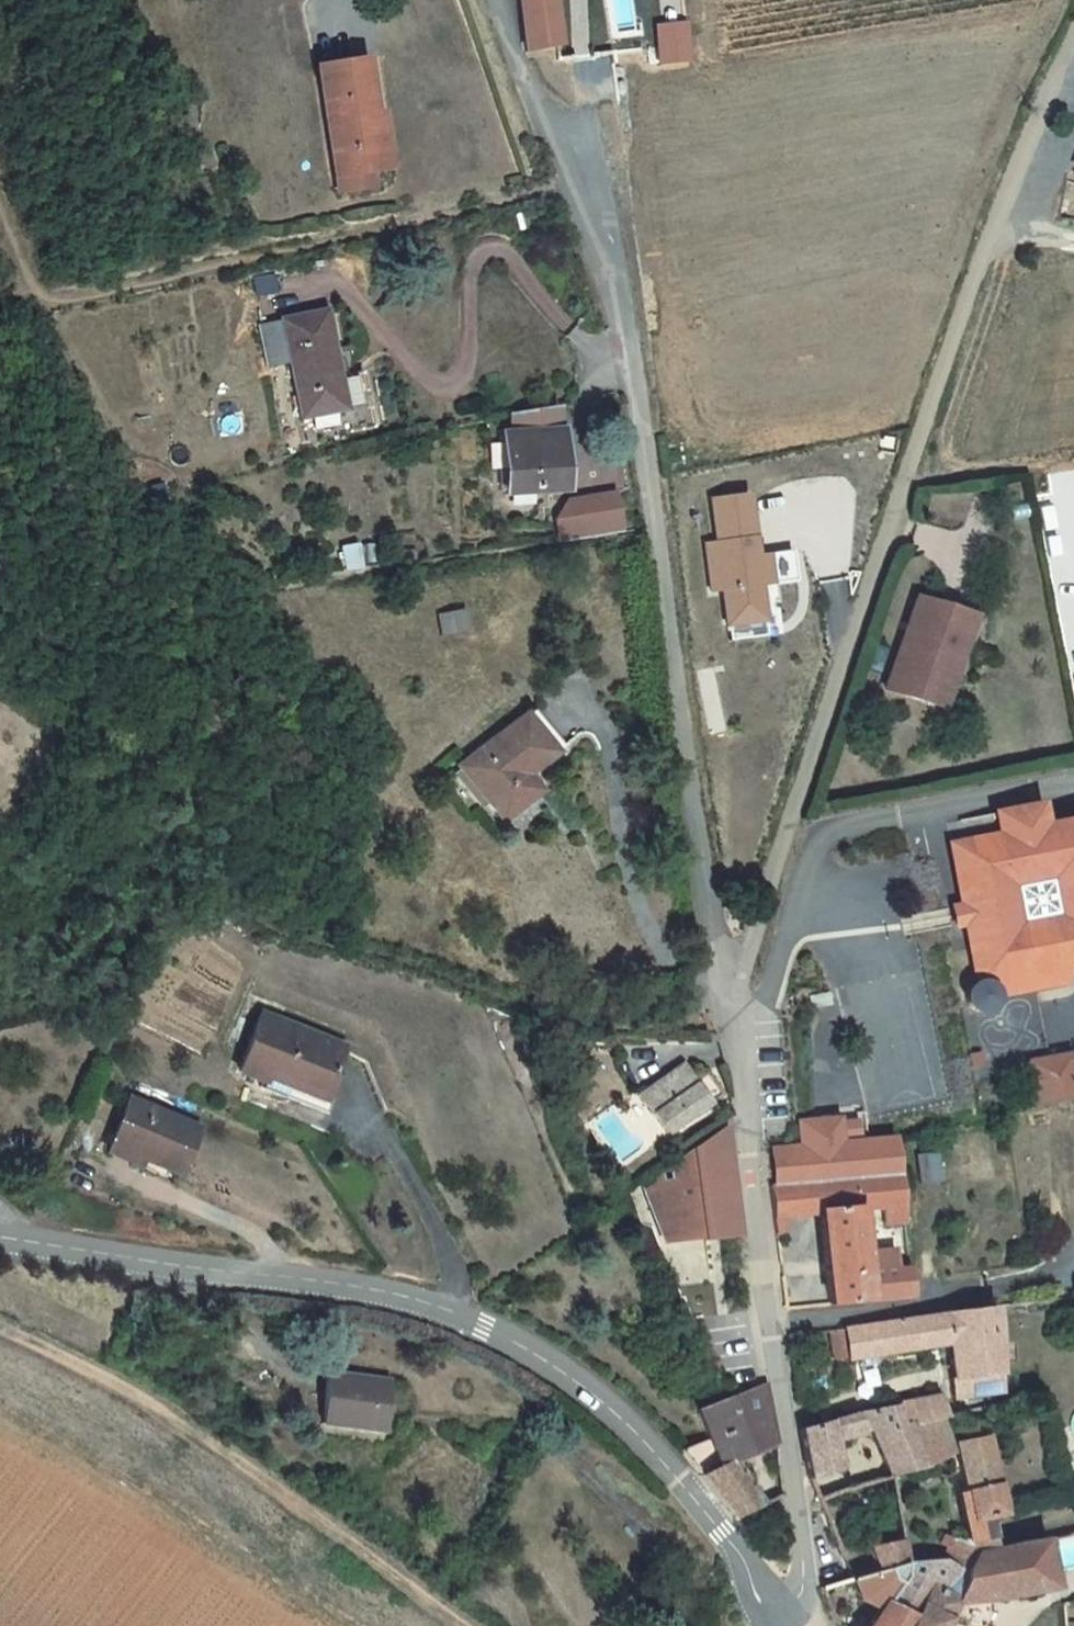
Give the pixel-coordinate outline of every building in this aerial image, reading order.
[(555,49),(557,48),(551,0),(518,0),(526,54),(555,49)] [(657,67),(686,64),(682,26),(653,29),(655,48),(649,49),(650,56),(656,55),(657,67)] [(573,106),(616,100),(610,54),(567,58),(568,62),(573,106)] [(378,115),(374,116),(368,117),(366,102),(359,62),(317,69),(335,177),(366,173),(387,170),(378,115)] [(368,117),(374,116),(372,102),(366,102),(368,117)] [(335,177),(337,194),(368,189),(366,173),(335,177)] [(281,324),(289,364),(300,420),(342,411),(347,435),(373,429),(362,374),(348,376),(336,379),(331,355),(332,355),(323,313),(281,322),(281,324)] [(272,367),(289,364),(281,324),(264,328),(272,367)] [(550,436),(556,435),(554,410),(511,417),(512,438),(504,438),(505,473),(498,474),(499,489),(506,489),(506,493),(553,490),(552,474),(550,436)] [(550,436),(552,474),(558,474),(556,435),(550,436)] [(557,491),(559,536),(626,533),(624,488),(557,491)] [(717,590),(720,625),(760,622),(757,585),(766,584),(763,552),(751,553),(746,492),(707,495),(710,540),(701,541),(705,591),(717,590)] [(790,549),(765,552),(769,584),(794,581),(790,549)] [(357,566),(354,550),(340,552),(343,569),(357,566)] [(412,552),(401,553),(403,564),(414,563),(412,552)] [(914,598),(885,690),(941,708),(970,617),(914,598)] [(461,614),(440,618),(443,634),(465,630),(461,614)] [(978,619),(970,617),(941,708),(948,711),(978,619)] [(443,634),(444,639),(466,635),(465,630),(443,634)] [(533,710),(526,715),(556,754),(563,749),(533,710)] [(556,754),(526,715),(458,768),(501,823),(539,793),(527,776),(556,754)] [(1042,829),(1037,808),(994,816),(998,837),(970,843),(971,849),(951,853),(962,908),(962,909),(969,908),(973,923),(965,924),(965,926),(977,985),(971,988),(968,993),(966,996),(966,1000),(967,1005),(970,1010),(972,1012),(978,1014),(985,1013),(991,1011),(994,1006),(995,997),(1023,992),(1021,979),(1073,968),(1073,822),(1042,829)] [(950,847),(951,853),(971,849),(970,843),(950,847)] [(953,910),(956,927),(965,926),(965,924),(973,923),(969,908),(962,909),(962,908),(953,910)] [(808,998),(810,1010),(831,1006),(829,994),(808,998)] [(291,1084),(325,1097),(344,1049),(262,1017),(240,1073),(262,1083),(259,1089),(285,1099),(291,1084)] [(567,1052),(568,1040),(545,1037),(546,1049),(567,1052)] [(1021,1058),(1029,1104),(1072,1096),(1064,1051),(1021,1058)] [(721,1096),(706,1074),(695,1081),(684,1066),(639,1096),(665,1134),(721,1096)] [(291,1084),(285,1099),(326,1116),(332,1100),(325,1097),(291,1084)] [(130,1101),(111,1147),(140,1159),(179,1175),(198,1129),(130,1101)] [(825,1273),(828,1307),(899,1299),(910,1298),(909,1281),(907,1268),(896,1269),(892,1270),(891,1250),(862,1253),(857,1212),(881,1209),(882,1219),(902,1216),(894,1139),(841,1145),(841,1141),(839,1124),(839,1120),(799,1123),(801,1148),(772,1151),(776,1189),(816,1184),(819,1215),(824,1264),(825,1273)] [(839,1124),(841,1141),(858,1139),(856,1123),(839,1124)] [(721,1131),(669,1165),(673,1186),(653,1189),(656,1206),(651,1206),(664,1241),(706,1236),(704,1225),(736,1220),(729,1156),(724,1157),(721,1131)] [(140,1159),(111,1147),(108,1153),(137,1166),(140,1159)] [(618,1168),(608,1153),(599,1158),(609,1173),(618,1168)] [(673,1186),(669,1165),(643,1182),(651,1206),(656,1206),(653,1189),(673,1186)] [(773,1220),(782,1218),(819,1215),(816,1184),(776,1189),(770,1189),(773,1220)] [(773,1220),(775,1237),(784,1236),(782,1218),(773,1220)] [(825,1273),(824,1264),(817,1265),(817,1274),(825,1273)] [(845,1333),(844,1330),(829,1332),(833,1360),(862,1356),(863,1363),(873,1362),(872,1355),(946,1343),(951,1380),(950,1380),(952,1399),(999,1393),(994,1308),(942,1315),(845,1333)] [(389,1381),(327,1373),(320,1426),(383,1433),(389,1381)] [(764,1386),(711,1406),(697,1411),(710,1442),(681,1452),(699,1476),(734,1520),(763,1506),(734,1465),(773,1448),(764,1386)] [(900,1403),(905,1425),(939,1418),(944,1417),(939,1397),(900,1403)] [(905,1425),(900,1403),(899,1404),(866,1412),(871,1431),(905,1425)] [(866,1412),(798,1431),(808,1480),(837,1471),(831,1438),(837,1437),(838,1438),(862,1434),(871,1431),(866,1412)] [(939,1418),(905,1425),(924,1468),(955,1452),(961,1480),(965,1494),(956,1495),(966,1543),(950,1543),(941,1562),(962,1573),(973,1553),(993,1550),(987,1519),(1001,1516),(985,1438),(948,1444),(939,1418)] [(905,1425),(871,1431),(889,1477),(924,1468),(905,1425)] [(862,1434),(881,1479),(889,1477),(871,1431),(862,1434)] [(953,1482),(956,1495),(965,1494),(961,1480),(953,1482)] [(882,1603),(909,1616),(903,1625),(943,1625),(964,1584),(995,1600),(1052,1588),(1042,1540),(993,1550),(973,1553),(962,1573),(941,1562),(901,1566),(901,1576),(882,1603)] [(866,1548),(875,1572),(901,1564),(898,1541),(866,1548)] [(901,1564),(875,1572),(849,1581),(858,1604),(863,1602),(878,1609),(882,1603),(901,1576),(901,1566),(901,1564)] [(867,1625),(903,1625),(909,1616),(882,1603),(878,1609),(867,1625)]
